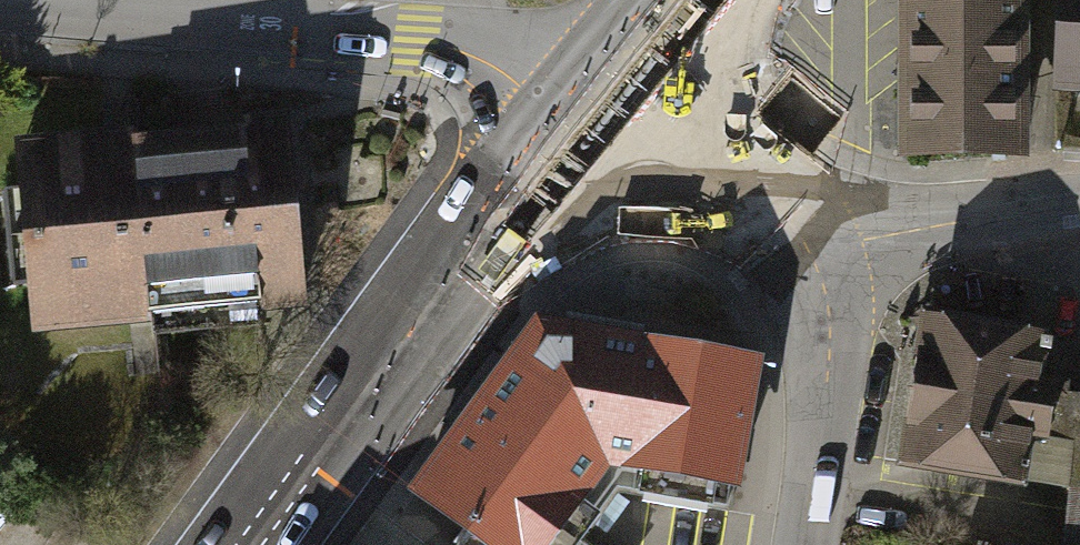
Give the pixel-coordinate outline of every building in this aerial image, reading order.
[(907,152),(1026,151),(1025,0),(907,0),(907,152)] [(1052,87),(1079,89),(1079,0),(1060,0),(1052,87)] [(286,115),(15,147),(38,338),(309,306),(286,115)] [(1054,340),(924,320),(902,461),(1032,481),(1054,340)] [(531,324),(401,512),(445,544),(551,544),(606,468),(531,324)] [(752,349),(531,324),(606,468),(730,487),(752,349)]
